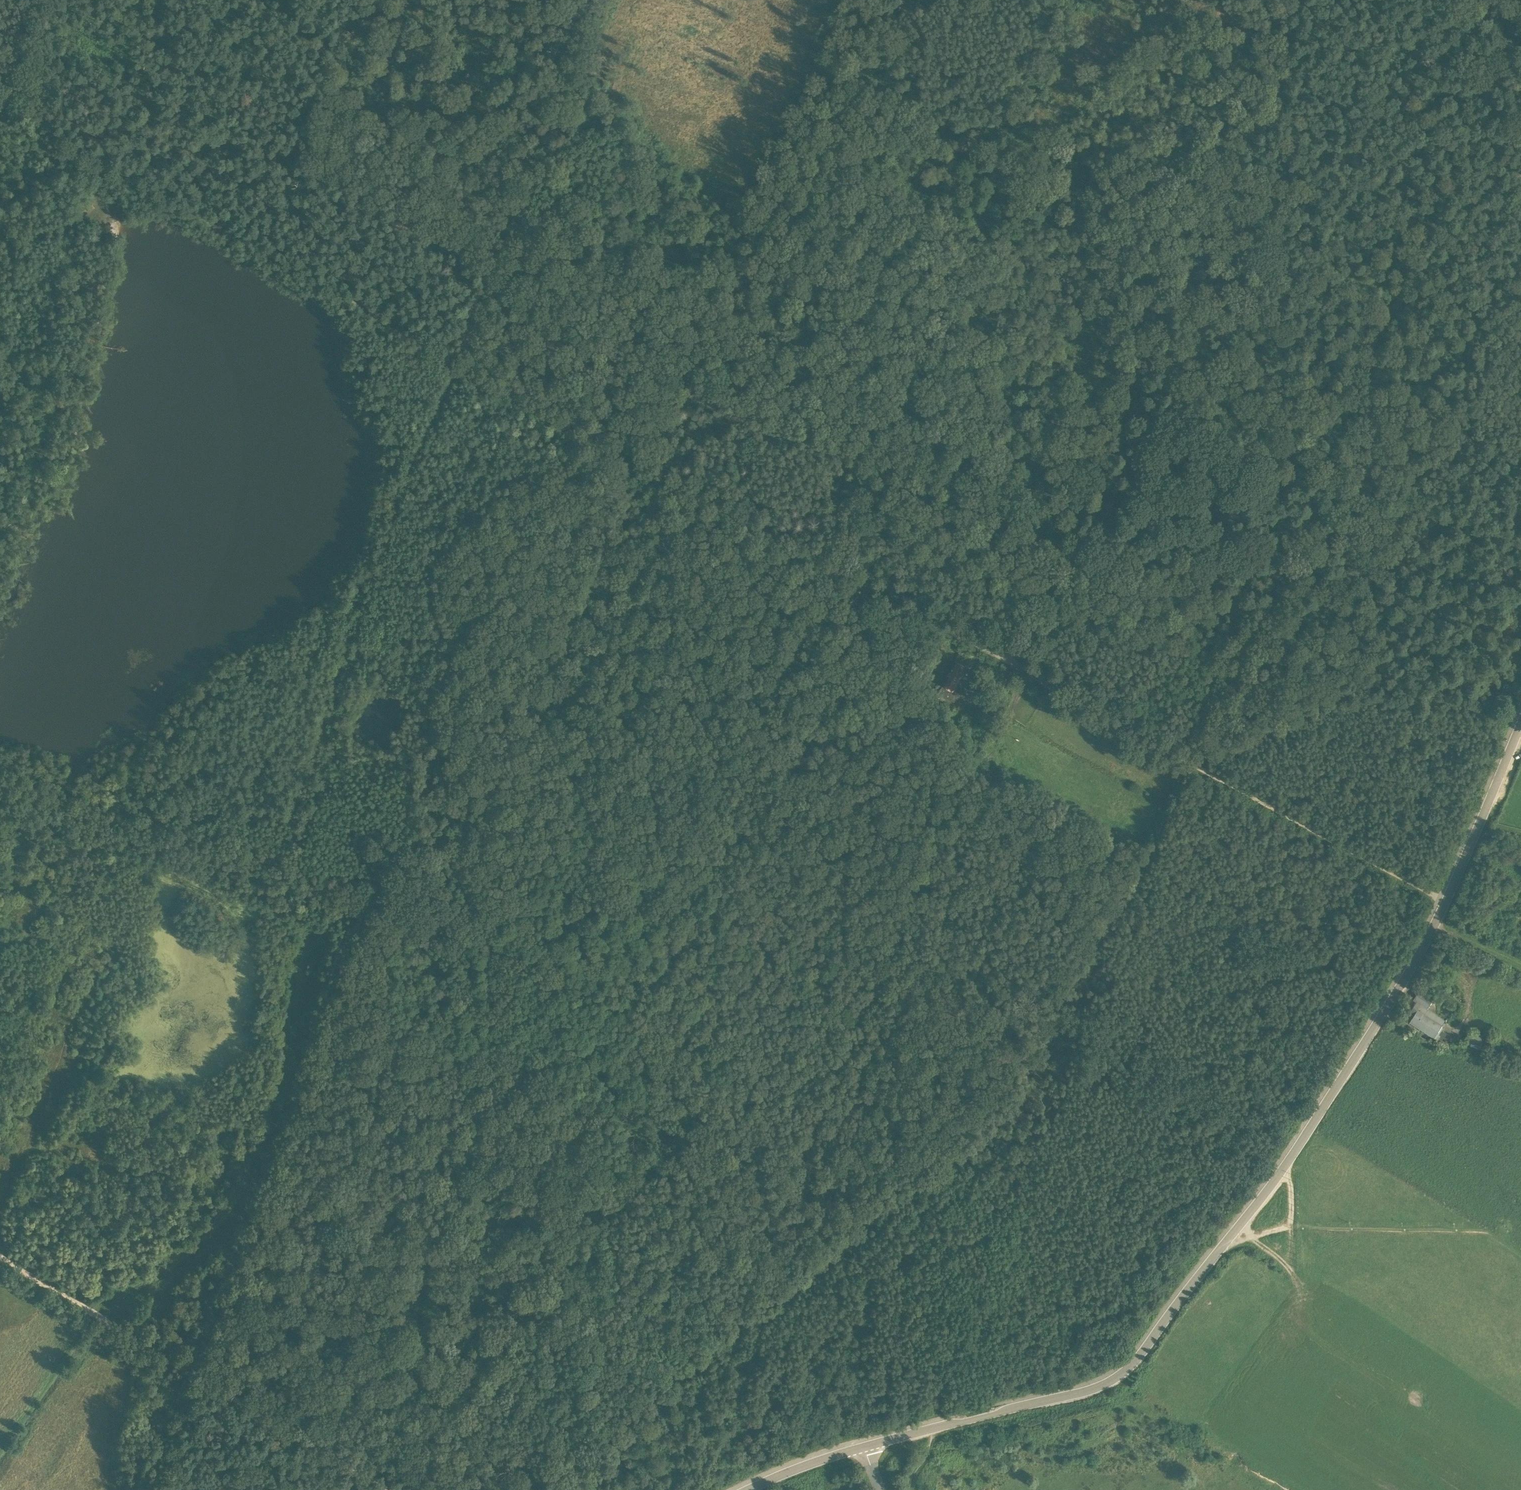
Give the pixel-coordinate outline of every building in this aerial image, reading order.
[(966,666),(955,661),(942,686),(938,694),(954,702),(958,694),(953,691),(966,666)] [(963,676),(970,679),(974,669),(968,666),(963,676)] [(1432,1000),(1419,991),(1414,1000),(1417,1002),(1427,1008),(1432,1000)] [(1427,1008),(1417,1002),(1413,1008),(1417,1011),(1418,1010),(1440,1025),(1443,1020),(1426,1009),(1427,1008)] [(1440,1025),(1418,1010),(1417,1011),(1410,1022),(1433,1037),(1441,1026),(1440,1025)] [(1485,1047),(1485,1031),(1469,1031),(1468,1047),(1485,1047)]
